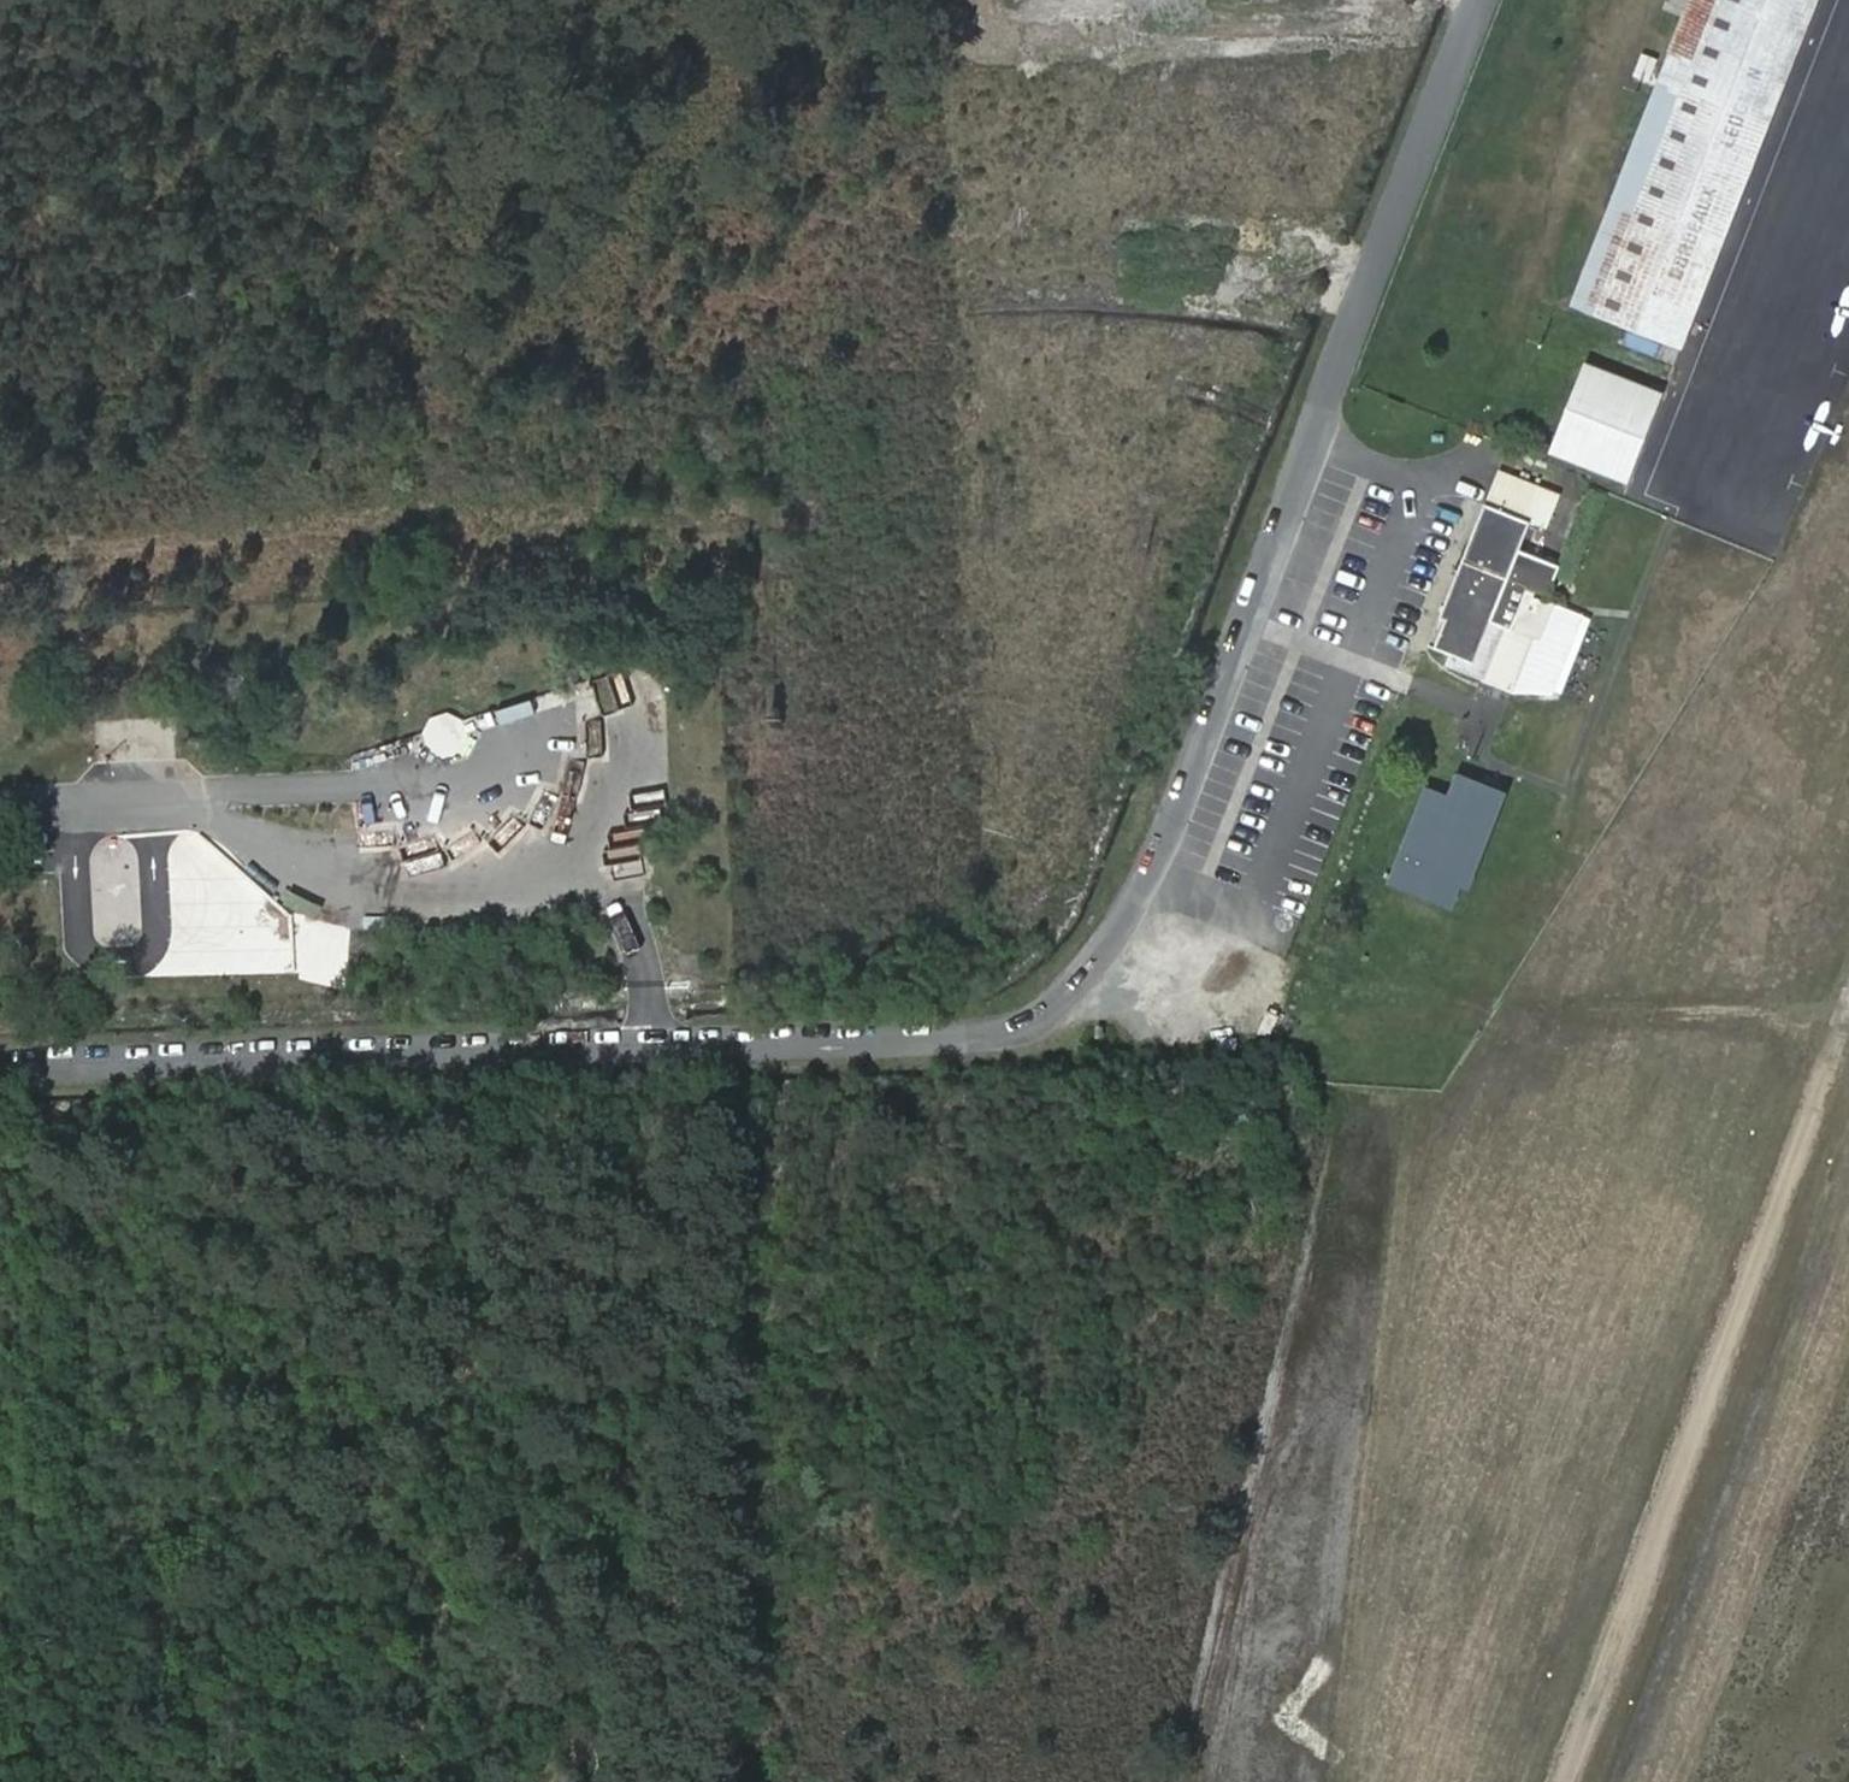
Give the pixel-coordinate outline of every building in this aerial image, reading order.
[(1671,348),(1809,0),(1681,0),(1560,304),(1671,348)] [(1576,363),(1540,452),(1619,484),(1655,395),(1576,363)] [(1548,494),(1490,471),(1420,646),(1441,655),(1436,666),(1501,691),(1536,603),(1549,570),(1506,554),(1521,514),(1537,521),(1548,494)] [(1536,603),(1501,691),(1541,694),(1571,617),(1536,603)] [(432,735),(443,746),(465,740),(471,725),(466,706),(455,698),(432,704),(427,716),(432,735)] [(1493,847),(1517,788),(1503,782),(1464,769),(1456,792),(1432,785),(1392,884),(1464,909),(1471,884),(1480,888),(1490,856),(1493,847)]
